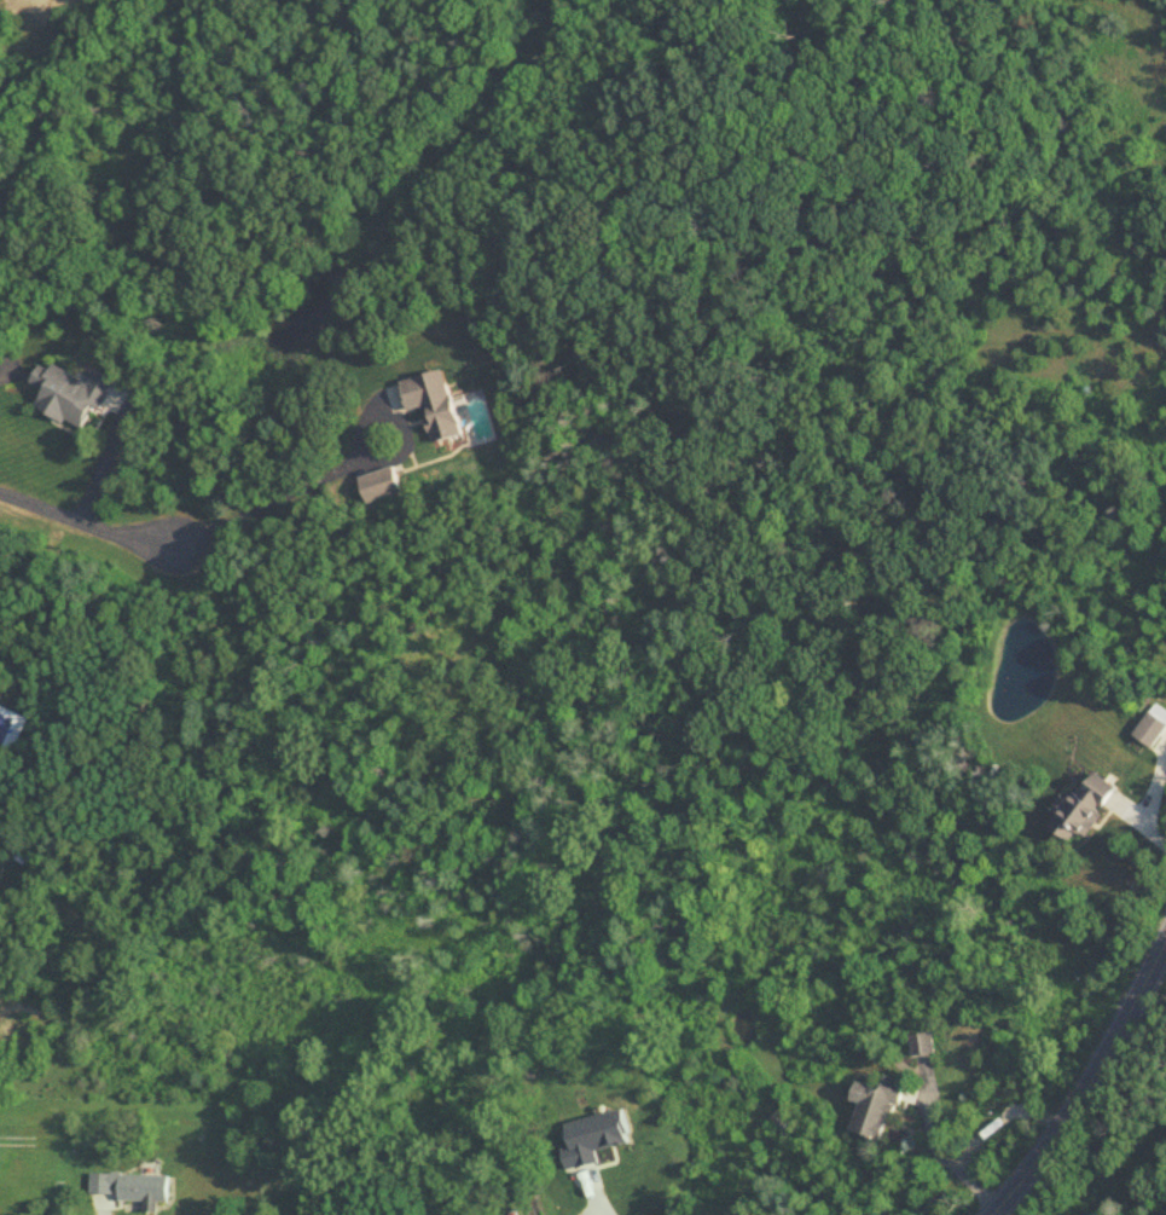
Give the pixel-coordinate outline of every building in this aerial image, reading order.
[(90,385),(55,363),(50,371),(42,367),(32,383),(45,390),(36,405),(84,433),(115,380),(99,370),(90,385)] [(403,380),(409,410),(426,406),(434,442),(462,436),(448,370),(403,380)] [(402,493),(394,467),(361,477),(369,503),(402,493)] [(1153,748),(1165,729),(1165,710),(1157,704),(1135,736),(1153,748)] [(1052,826),(1072,842),(1081,832),(1084,834),(1120,792),(1098,772),(1052,826)] [(933,1032),(911,1035),(914,1057),(936,1053),(933,1032)] [(853,1131),(885,1143),(907,1082),(888,1075),(883,1089),(860,1081),(853,1101),(862,1104),(853,1131)] [(144,1213),(159,1213),(159,1203),(169,1203),(169,1177),(90,1175),(89,1196),(119,1197),(119,1202),(144,1202),(144,1213)]
